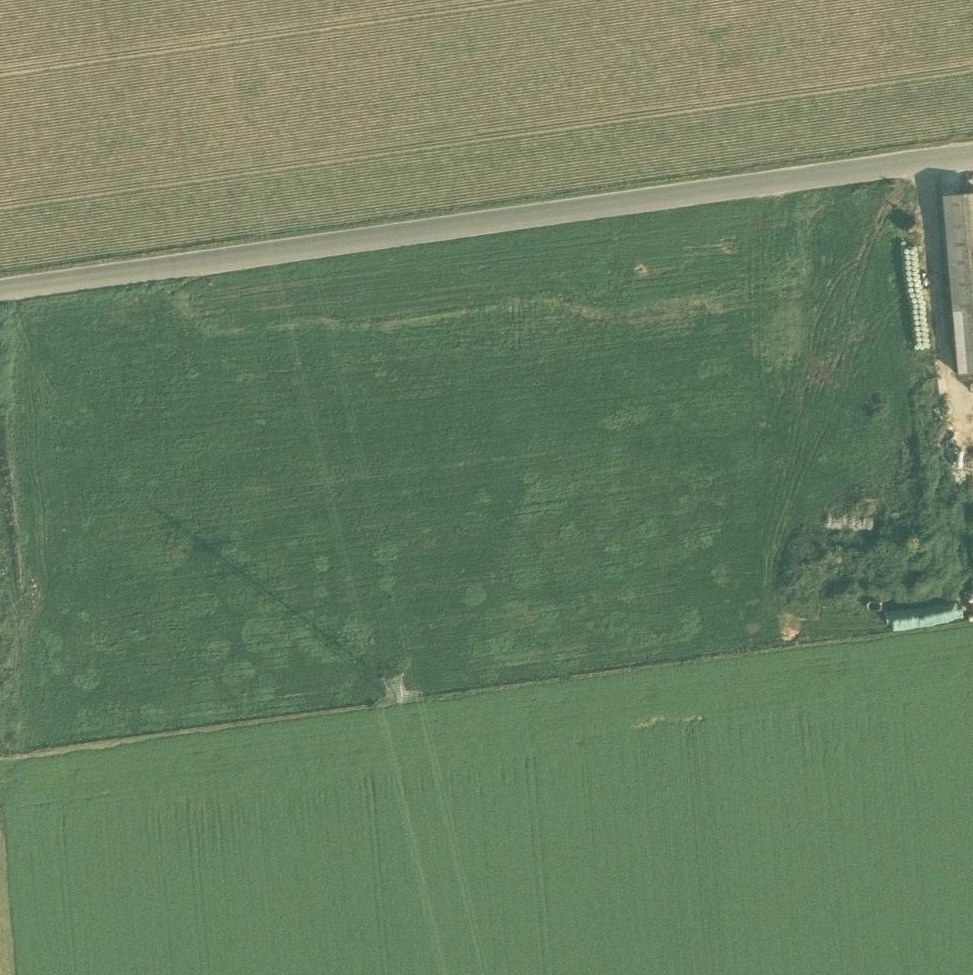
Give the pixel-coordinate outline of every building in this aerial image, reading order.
[(953,315),(972,313),(972,193),(942,195),(953,315)] [(953,315),(958,375),(972,374),(972,313),(953,315)]
